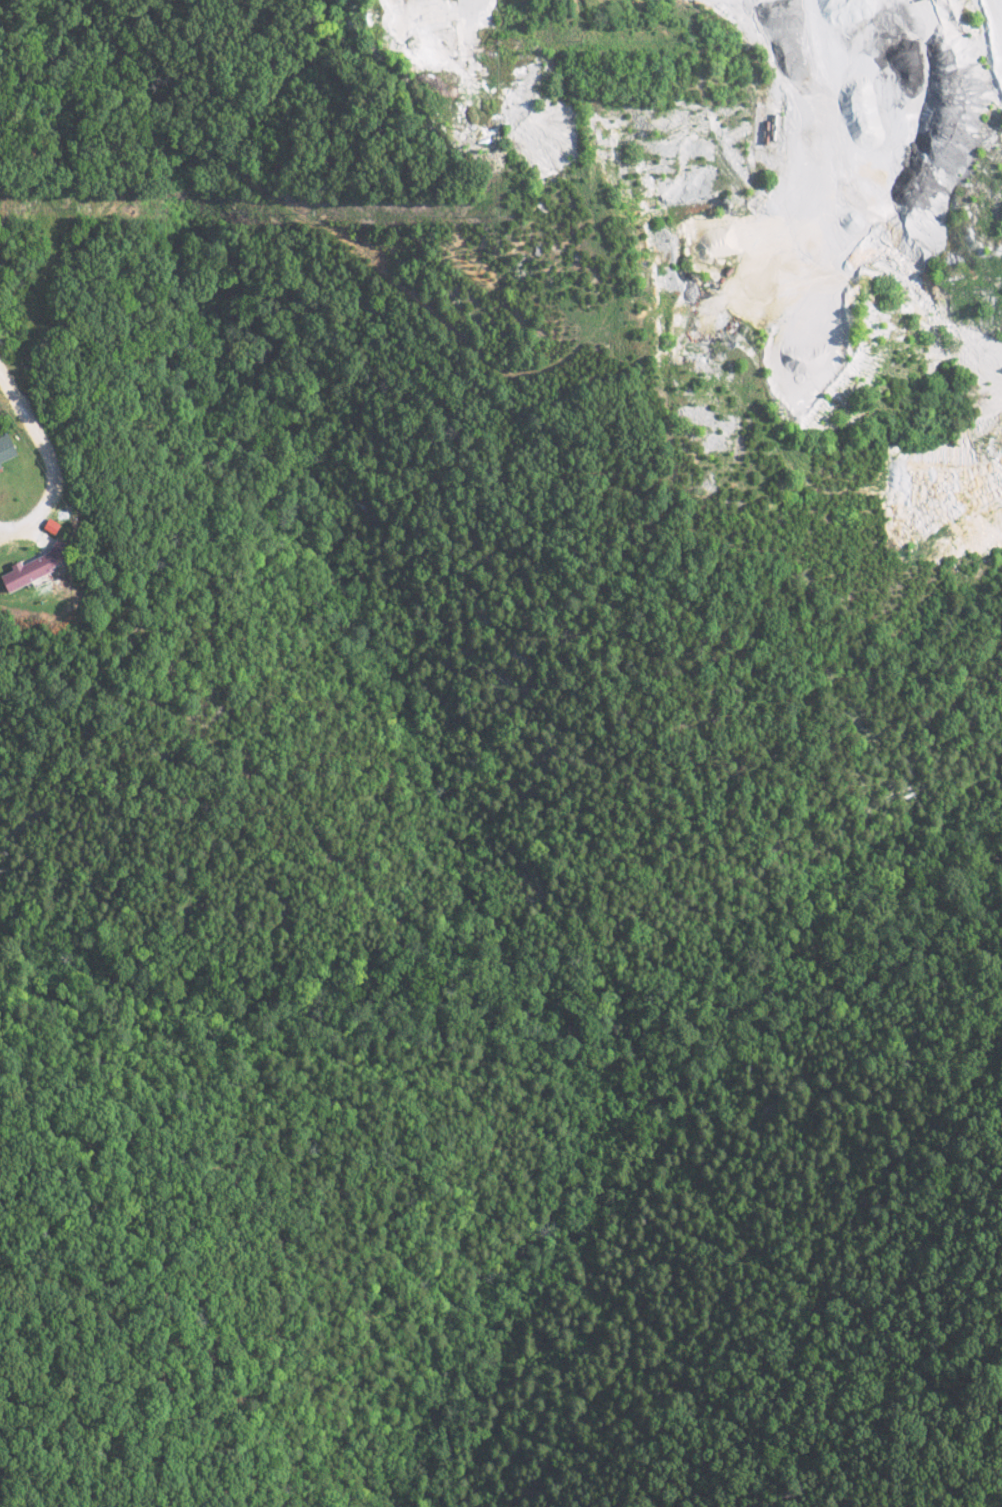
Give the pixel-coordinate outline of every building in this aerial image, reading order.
[(6,466),(4,461),(19,455),(10,432),(0,437),(0,469),(6,466)] [(57,535),(63,525),(51,518),(46,528),(57,535)] [(4,575),(11,593),(70,569),(61,547),(25,562),(25,561),(15,565),(17,570),(4,575)]
